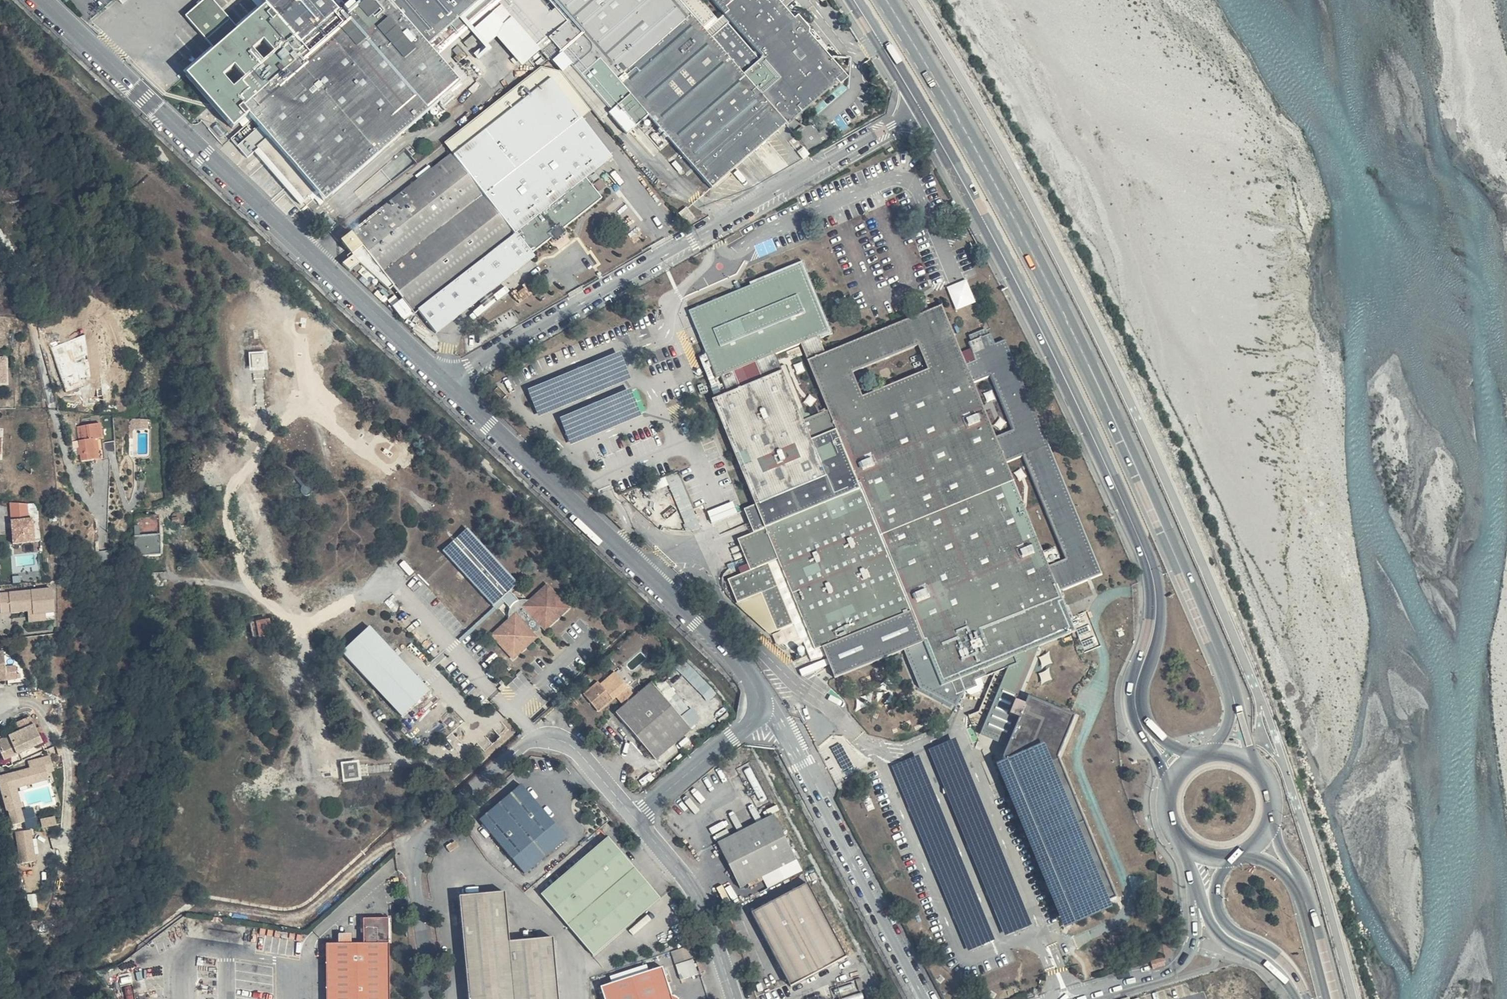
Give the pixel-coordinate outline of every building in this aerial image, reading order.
[(261,11),(237,30),(210,0),(205,0),(186,17),(214,51),(185,80),(229,132),(238,123),(242,130),(228,139),(246,158),(257,151),(255,147),(263,142),(321,206),(467,77),(450,57),(453,50),(470,33),(485,50),(476,59),(479,63),(491,51),(487,46),(495,40),(520,69),(551,45),(569,65),(560,70),(562,72),(601,121),(608,115),(625,136),(648,118),(670,143),(710,191),(848,81),(797,16),(794,20),(777,0),(368,0),(341,21),(322,0),(251,0),(261,11)] [(562,72),(539,69),(444,143),(453,158),(339,245),(349,259),(342,265),(350,272),(355,267),(384,297),(389,294),(409,319),(415,315),(432,339),(531,262),(529,259),(548,244),(562,234),(602,204),(585,182),(612,162),(580,121),(591,113),(562,72)] [(565,236),(562,234),(548,244),(550,247),(556,247),(564,242),(565,236)] [(1024,692),(1021,691),(1022,688),(1039,649),(1077,633),(1062,591),(1099,576),(1006,347),(996,351),(992,341),(987,342),(985,337),(971,343),(972,349),(969,350),(973,361),(963,365),(943,307),(906,322),(827,355),(819,337),(830,333),(803,264),(690,312),(726,396),(712,403),(739,469),(755,507),(743,512),(754,534),(738,542),(750,572),(729,581),(738,604),(762,595),(778,631),(796,626),(812,665),(827,660),(833,676),(835,680),(891,657),(925,643),(942,687),(988,677),(983,695),(981,714),(970,718),(977,750),(998,772),(1065,934),(1112,917),(1110,909),(1117,906),(1061,756),(1075,715),(1024,692)] [(948,286),(957,309),(977,302),(968,279),(948,286)] [(265,368),(265,354),(251,354),(251,369),(265,368)] [(633,388),(560,415),(570,443),(643,416),(633,388)] [(132,422),(122,422),(122,435),(126,435),(132,422)] [(94,433),(69,436),(74,471),(98,468),(94,433)] [(666,476),(689,530),(702,525),(678,471),(666,476)] [(34,515),(12,517),(14,540),(36,538),(34,515)] [(150,560),(149,516),(124,516),(124,522),(119,522),(119,529),(124,529),(125,561),(150,560)] [(518,586),(467,529),(443,552),(494,607),(500,610),(507,619),(489,636),(513,661),(569,608),(548,586),(527,600),(520,602),(510,594),(518,586)] [(53,586),(0,590),(1,609),(28,607),(36,606),(36,613),(47,612),(55,611),(53,586)] [(36,606),(28,607),(29,618),(48,617),(47,612),(36,613),(36,606)] [(256,618),(238,624),(238,630),(241,639),(260,632),(256,618)] [(370,624),(342,650),(403,716),(431,690),(370,624)] [(0,647),(0,678),(10,676),(5,647),(0,647)] [(709,700),(717,691),(684,658),(676,666),(709,700)] [(628,689),(612,672),(599,684),(600,686),(587,698),(600,713),(628,689)] [(692,733),(650,686),(615,717),(655,764),(692,733)] [(18,730),(13,720),(2,726),(7,736),(18,730)] [(0,761),(28,747),(26,742),(21,733),(19,729),(18,730),(7,736),(0,739),(0,760),(0,761)] [(26,731),(21,733),(26,742),(30,740),(26,731)] [(955,739),(932,748),(1004,936),(1031,925),(1012,876),(1005,878),(995,852),(998,851),(955,739)] [(359,778),(357,764),(341,767),(342,781),(359,778)] [(568,843),(521,787),(478,823),(524,879),(568,843)] [(6,817),(1,818),(6,835),(15,832),(11,815),(6,817)] [(794,863),(775,818),(717,843),(737,889),(794,863)] [(20,862),(36,861),(33,829),(17,830),(20,862)] [(610,837),(541,894),(593,957),(662,900),(610,837)] [(458,848),(454,841),(444,847),(448,854),(458,848)] [(846,961),(806,886),(750,916),(789,991),(846,961)] [(555,981),(551,939),(507,944),(501,893),(456,898),(465,998),(557,998),(555,981)] [(383,920),(358,921),(359,947),(321,948),(323,998),(385,998),(383,920)] [(352,942),(352,933),(339,932),(339,941),(352,942)] [(689,945),(673,951),(682,979),(699,973),(689,945)] [(662,973),(600,991),(603,998),(671,998),(662,973)]
